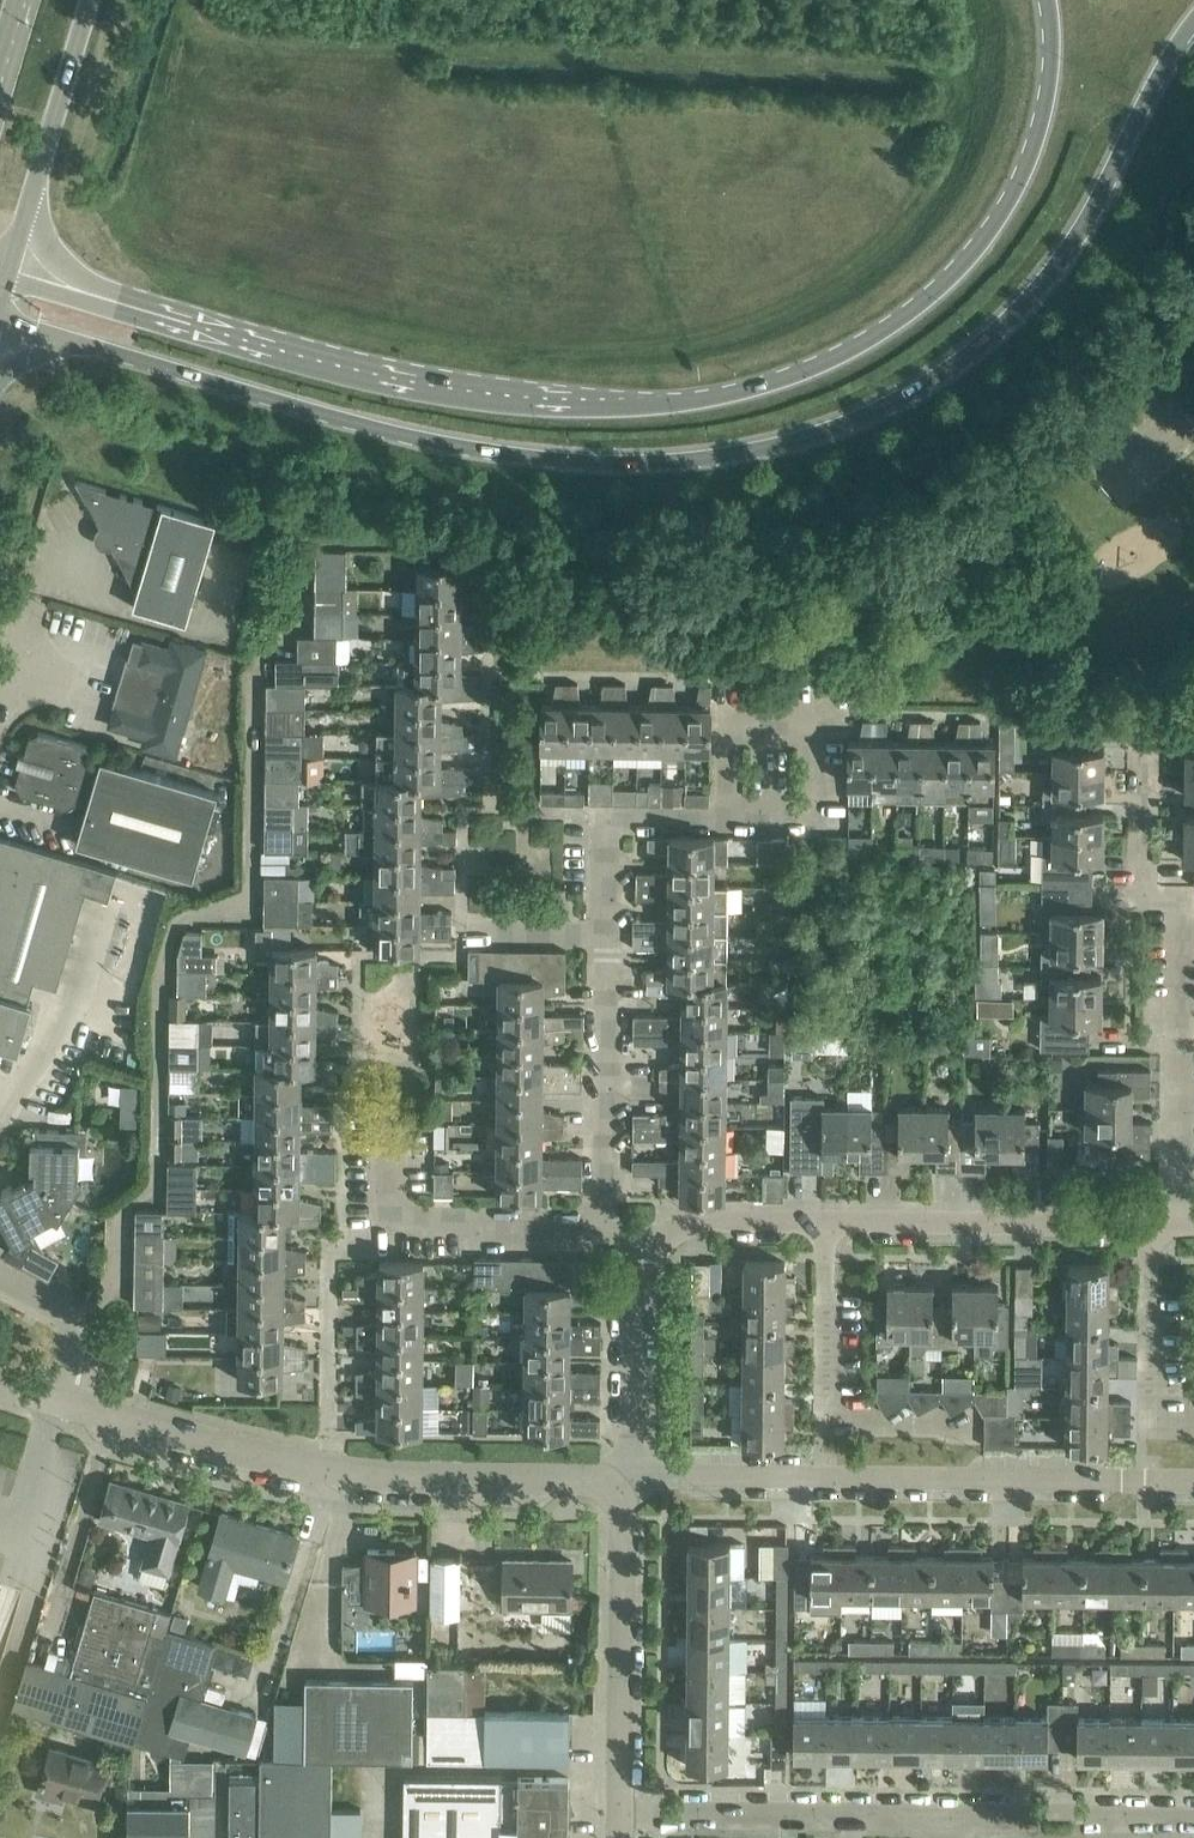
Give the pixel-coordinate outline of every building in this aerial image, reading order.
[(186,621),(216,520),(76,479),(134,585),(138,586),(133,605),(186,621)] [(315,548),(315,587),(343,587),(345,587),(345,548),(315,548)] [(484,589),(484,578),(462,574),(462,564),(418,563),(418,588),(484,589)] [(349,597),(379,599),(379,587),(350,586),(349,597)] [(343,611),(343,587),(315,587),(315,611),(343,611)] [(461,603),(483,600),(484,589),(418,588),(417,612),(461,612),(461,603)] [(343,635),(343,611),(315,611),(314,635),(338,635),(343,635)] [(483,637),(483,626),(461,622),(461,612),(417,612),(417,636),(483,637)] [(338,659),(338,635),(314,635),(298,635),(298,659),(329,659),(338,659)] [(483,637),(417,636),(405,636),(405,660),(461,660),(461,651),(483,648),(483,637)] [(206,648),(197,645),(174,639),(171,648),(145,641),(139,660),(127,657),(113,703),(115,704),(110,723),(156,737),(153,747),(176,753),(206,648)] [(298,659),(276,659),(276,683),(305,683),(313,683),(329,683),(329,659),(298,659)] [(461,660),(405,660),(398,660),(398,685),(405,685),(483,686),(483,674),(461,670),(461,660)] [(566,748),(566,682),(556,681),(552,703),(542,703),(541,747),(566,748)] [(590,748),(591,704),(581,704),(577,682),(566,682),(566,748),(590,748)] [(614,748),(615,682),(604,682),(600,704),(591,704),(590,748),(614,748)] [(638,748),(639,704),(629,704),(626,682),(615,682),(614,748),(638,748)] [(305,706),(305,683),(276,683),(266,683),(266,705),(305,706)] [(662,749),(662,683),(652,683),(648,705),(639,704),(638,748),(662,749)] [(686,749),(687,705),(677,705),(674,683),(662,683),(662,749),(686,749)] [(711,683),(700,683),(696,705),(687,705),(686,749),(711,749),(711,683)] [(441,699),(482,696),(483,686),(405,685),(398,685),(397,707),(441,708),(441,699)] [(305,731),(305,706),(266,705),(266,730),(305,731)] [(441,718),(441,708),(397,707),(397,732),(463,733),(463,722),(441,718)] [(873,784),(874,718),(863,718),(859,740),(849,740),(849,784),(873,784)] [(898,799),(898,741),(888,741),(885,719),(874,718),(873,784),(873,799),(898,799)] [(922,799),(923,719),(911,719),(907,741),(898,741),(898,799),(922,799)] [(946,799),(946,741),(936,741),(933,719),(923,719),(922,799),(946,799)] [(969,800),(971,719),(959,719),(955,741),(946,741),(946,799),(969,800)] [(994,800),(994,742),(984,742),(981,720),(971,719),(969,800),(994,800)] [(1000,720),(999,736),(1015,736),(1015,720),(1000,720)] [(1097,723),(1097,721),(1044,720),(1044,752),(1054,753),(1054,768),(1105,769),(1105,747),(1087,747),(1087,738),(1094,738),(1095,722),(1097,723)] [(80,795),(89,798),(99,765),(89,762),(92,754),(86,744),(40,730),(29,736),(16,782),(22,792),(68,806),(78,800),(80,795)] [(323,731),(305,731),(266,730),(266,753),(305,754),(323,754),(323,731)] [(441,755),(441,747),(481,748),(482,733),(463,733),(397,732),(377,732),(377,755),(441,755)] [(1186,748),(1186,769),(1193,769),(1193,748),(1186,748)] [(305,778),(305,754),(266,753),(265,778),(300,778),(305,778)] [(481,781),(482,766),(441,765),(441,755),(377,755),(377,779),(462,780),(481,781)] [(147,756),(143,768),(172,776),(175,764),(147,756)] [(218,791),(124,764),(101,757),(99,765),(89,798),(76,842),(193,876),(218,791)] [(1104,793),(1105,769),(1054,768),(1054,783),(1044,783),(1043,801),(1087,801),(1087,792),(1104,793)] [(1186,769),(1186,794),(1193,794),(1193,769),(1186,769)] [(299,802),(300,778),(265,778),(265,802),(295,802),(299,802)] [(421,794),(462,791),(462,780),(377,779),(363,779),(363,803),(377,803),(421,803),(421,794)] [(613,803),(613,787),(613,779),(590,779),(589,803),(613,803)] [(682,802),(682,784),(664,784),(664,802),(682,802)] [(637,803),(637,788),(613,787),(613,803),(637,803)] [(662,788),(649,788),(637,788),(637,803),(662,803),(662,788)] [(565,790),(541,790),(541,802),(565,802),(565,790)] [(584,790),(565,790),(565,802),(584,802),(584,790)] [(710,803),(710,791),(685,790),(685,803),(710,803)] [(1086,812),(1087,801),(1043,801),(1043,817),(1053,817),(1053,833),(1104,834),(1104,812),(1086,812)] [(295,827),(295,802),(265,802),(265,826),(295,827)] [(421,813),(421,803),(377,803),(376,828),(443,828),(443,817),(421,813)] [(1185,813),(1185,834),(1193,834),(1193,814),(1185,813)] [(1011,818),(999,817),(999,835),(1011,835),(1011,818)] [(295,850),(295,827),(265,826),(265,850),(295,850)] [(443,839),(443,828),(376,828),(376,851),(420,852),(421,842),(443,839)] [(443,828),(443,839),(457,839),(457,829),(443,828)] [(1103,858),(1104,834),(1053,833),(1052,847),(1043,848),(1043,883),(1086,883),(1086,858),(1103,858)] [(19,1049),(25,1026),(32,1002),(29,1001),(34,981),(57,987),(85,890),(109,897),(117,869),(89,861),(0,834),(0,1043),(19,1049)] [(1185,834),(1185,859),(1193,859),(1193,834),(1185,834)] [(714,861),(714,836),(648,836),(648,847),(670,851),(670,860),(714,861)] [(770,861),(787,861),(787,837),(770,837),(770,861)] [(848,857),(866,857),(866,840),(849,840),(848,857)] [(886,843),(873,843),(874,856),(886,856),(886,843)] [(897,858),(897,859),(921,859),(921,844),(897,844),(897,858)] [(921,844),(921,859),(931,859),(931,844),(921,844)] [(945,846),(945,859),(959,859),(959,846),(945,846)] [(968,860),(985,860),(985,847),(968,846),(968,860)] [(420,861),(420,852),(376,851),(376,875),(442,876),(442,865),(420,861)] [(714,886),(714,884),(714,861),(670,860),(670,870),(662,871),(637,871),(637,886),(714,886)] [(455,865),(442,865),(442,876),(455,876),(455,865)] [(996,869),(980,869),(980,883),(996,883),(996,869)] [(299,874),(265,874),(265,897),(299,898),(299,874)] [(455,891),(455,878),(455,876),(442,876),(376,875),(376,899),(420,899),(420,891),(455,891)] [(1085,909),(1086,883),(1043,883),(1042,913),(1052,914),(1052,931),(1103,932),(1103,909),(1085,909)] [(728,884),(714,884),(714,886),(637,886),(637,897),(662,898),(670,899),(670,908),(728,909),(728,884)] [(995,884),(980,885),(980,899),(996,898),(995,884)] [(298,922),(299,898),(265,897),(265,921),(298,922)] [(420,909),(420,899),(376,899),(360,899),(360,924),(376,924),(452,925),(452,910),(422,909),(420,909)] [(728,934),(728,909),(670,908),(670,918),(633,917),(633,933),(728,934)] [(452,938),(452,925),(376,924),(375,948),(419,948),(420,938),(425,937),(452,938)] [(273,926),(257,926),(257,947),(265,954),(272,954),(272,973),(338,974),(338,961),(316,957),(316,947),(273,947),(273,926)] [(288,946),(288,930),(275,929),(275,946),(288,946)] [(203,953),(202,930),(184,930),(178,951),(178,972),(207,972),(207,970),(216,970),(216,953),(203,953)] [(1102,955),(1103,932),(1052,931),(1052,945),(1042,945),(1042,964),(1084,965),(1085,955),(1102,955)] [(727,957),(728,934),(633,933),(633,947),(669,947),(669,957),(727,957)] [(479,978),(479,948),(469,948),(469,978),(479,978)] [(493,978),(494,948),(479,948),(479,978),(493,978)] [(508,978),(508,948),(494,948),(493,978),(500,978),(508,978)] [(522,978),(523,949),(508,948),(508,978),(522,978)] [(537,978),(537,949),(523,949),(522,978),(537,978)] [(551,978),(552,949),(537,949),(537,978),(551,978)] [(566,978),(566,949),(552,949),(551,978),(566,978)] [(981,953),(981,963),(998,963),(998,953),(981,953)] [(727,982),(727,957),(669,957),(669,966),(647,969),(647,981),(727,982)] [(975,963),(975,977),(998,977),(998,963),(981,963),(975,963)] [(1084,974),(1084,965),(1042,964),(1042,979),(1051,979),(1051,996),(1102,997),(1102,975),(1084,974)] [(207,992),(207,972),(178,972),(178,992),(207,992)] [(338,983),(338,974),(272,973),(272,996),(316,997),(316,986),(338,983)] [(537,978),(522,978),(508,978),(500,978),(499,1002),(543,1003),(543,993),(565,990),(566,978),(551,978),(537,978)] [(727,1006),(727,982),(647,981),(647,991),(683,995),(683,1005),(727,1006)] [(170,995),(170,1019),(185,1020),(186,995),(170,995)] [(989,995),(977,995),(977,1010),(984,1010),(989,1010),(989,995)] [(316,1005),(316,997),(272,996),(272,1021),(338,1022),(338,1009),(316,1005)] [(1102,1020),(1102,997),(1051,996),(1050,1011),(1040,1011),(1040,1048),(1090,1048),(1090,1047),(1084,1047),(1084,1020),(1102,1020)] [(543,1012),(543,1003),(499,1002),(499,1026),(565,1027),(584,1027),(584,1013),(543,1012)] [(726,1029),(727,1006),(683,1005),(683,1014),(634,1014),(634,1028),(726,1029)] [(199,1043),(199,1020),(185,1020),(170,1019),(170,1043),(199,1043)] [(338,1022),(272,1021),(258,1021),(258,1044),(315,1044),(315,1034),(338,1031),(338,1022)] [(565,1038),(565,1027),(499,1026),(499,1051),(543,1051),(543,1041),(565,1038)] [(726,1053),(726,1029),(634,1028),(634,1042),(675,1043),(675,1041),(683,1043),(683,1053),(726,1053)] [(792,1032),(792,1050),(812,1050),(813,1032),(792,1032)] [(837,1032),(837,1049),(848,1049),(849,1032),(837,1032)] [(964,1033),(964,1050),(973,1050),(974,1032),(964,1032),(964,1033)] [(866,1037),(866,1048),(882,1048),(882,1037),(866,1037)] [(211,1043),(199,1043),(170,1043),(170,1067),(211,1068),(211,1043)] [(315,1053),(315,1044),(258,1044),(258,1068),(337,1069),(337,1057),(315,1053)] [(438,1075),(452,1075),(452,1051),(438,1051),(438,1075)] [(582,1076),(582,1062),(556,1062),(543,1060),(543,1051),(499,1051),(499,1075),(582,1076)] [(726,1078),(726,1053),(683,1053),(683,1062),(660,1065),(660,1077),(726,1078)] [(1051,1056),(1051,1068),(1062,1068),(1062,1056),(1051,1056)] [(768,1077),(784,1077),(785,1063),(769,1062),(768,1077)] [(337,1079),(337,1069),(258,1068),(257,1092),(301,1092),(301,1082),(337,1079)] [(1098,1068),(1098,1082),(1087,1082),(1086,1107),(1132,1108),(1132,1094),(1151,1095),(1151,1068),(1098,1068)] [(582,1088),(582,1076),(499,1075),(498,1099),(542,1099),(542,1089),(550,1088),(582,1088)] [(726,1102),(726,1078),(660,1077),(660,1087),(682,1091),(682,1101),(726,1102)] [(761,1091),(761,1100),(784,1101),(784,1091),(768,1091),(761,1091)] [(300,1101),(301,1092),(257,1092),(257,1115),(333,1116),(333,1103),(309,1102),(300,1101)] [(834,1151),(847,1151),(848,1106),(824,1106),(824,1095),(790,1095),(790,1145),(790,1169),(833,1170),(833,1171),(834,1171),(834,1151)] [(542,1108),(542,1099),(498,1099),(498,1123),(564,1124),(564,1112),(542,1108)] [(187,1113),(187,1101),(170,1101),(170,1113),(187,1113)] [(725,1126),(726,1102),(682,1101),(682,1110),(673,1111),(634,1111),(633,1124),(725,1126)] [(885,1170),(886,1118),(886,1106),(848,1106),(847,1151),(860,1151),(860,1170),(885,1170)] [(911,1152),(924,1152),(925,1106),(900,1106),(900,1118),(886,1118),(885,1170),(909,1170),(909,1172),(911,1172),(911,1152)] [(961,1171),(962,1118),(949,1118),(950,1107),(925,1106),(924,1152),(937,1152),(937,1171),(961,1171)] [(987,1152),(1001,1153),(1001,1107),(977,1107),(977,1118),(962,1118),(961,1171),(986,1171),(986,1172),(987,1172),(987,1152)] [(1039,1172),(1040,1148),(1040,1119),(1026,1119),(1026,1107),(1001,1107),(1001,1153),(1013,1153),(1013,1172),(1039,1172)] [(1132,1120),(1132,1108),(1086,1107),(1086,1132),(1098,1132),(1098,1146),(1103,1146),(1103,1155),(1150,1156),(1150,1122),(1152,1122),(1152,1121),(1132,1120)] [(184,1115),(169,1115),(169,1132),(184,1132),(184,1115)] [(333,1129),(333,1116),(257,1115),(257,1140),(300,1140),(300,1130),(308,1129),(333,1129)] [(564,1134),(564,1124),(498,1123),(498,1147),(542,1147),(542,1137),(564,1134)] [(725,1149),(725,1126),(633,1124),(633,1138),(682,1139),(681,1149),(725,1149)] [(36,1153),(36,1177),(71,1199),(84,1179),(79,1176),(79,1151),(87,1151),(87,1129),(35,1127),(34,1141),(32,1141),(31,1153),(36,1153)] [(1062,1172),(1063,1131),(1048,1131),(1048,1172),(1062,1172)] [(184,1138),(168,1138),(168,1156),(184,1156),(184,1138)] [(336,1165),(336,1149),(300,1149),(300,1140),(257,1140),(256,1164),(336,1165)] [(542,1156),(542,1147),(498,1147),(498,1170),(575,1171),(583,1171),(583,1156),(542,1156)] [(737,1149),(725,1149),(681,1149),(681,1157),(673,1159),(633,1158),(633,1172),(659,1172),(725,1174),(737,1174),(737,1149)] [(435,1161),(435,1170),(448,1170),(448,1161),(435,1161)] [(194,1163),(169,1162),(168,1186),(194,1186),(194,1163)] [(1142,1163),(1141,1173),(1158,1174),(1159,1163),(1142,1163)] [(300,1178),(336,1178),(336,1165),(256,1164),(256,1188),(299,1188),(300,1178)] [(453,1194),(453,1170),(448,1170),(435,1170),(434,1194),(453,1194)] [(583,1171),(575,1171),(498,1170),(497,1195),(541,1195),(541,1185),(549,1185),(549,1186),(583,1186),(583,1171)] [(725,1197),(725,1174),(659,1172),(659,1183),(681,1187),(681,1197),(725,1197)] [(763,1173),(763,1198),(783,1198),(784,1173),(763,1173)] [(36,1177),(15,1188),(12,1183),(2,1189),(12,1208),(0,1214),(0,1215),(16,1244),(35,1234),(32,1227),(53,1216),(59,1219),(71,1199),(36,1177)] [(168,1186),(168,1209),(197,1209),(197,1186),(194,1186),(168,1186)] [(321,1201),(299,1197),(299,1188),(256,1188),(256,1210),(321,1211),(321,1201)] [(165,1209),(146,1209),(136,1209),(136,1234),(165,1235),(165,1209)] [(321,1211),(256,1210),(241,1210),(241,1236),(285,1236),(285,1226),(321,1222),(321,1211)] [(164,1258),(165,1235),(136,1234),(136,1258),(164,1258)] [(285,1245),(285,1236),(241,1236),(241,1258),(306,1259),(306,1249),(285,1245)] [(59,1255),(34,1242),(25,1258),(50,1272),(59,1255)] [(489,1287),(490,1256),(475,1256),(475,1287),(489,1287)] [(504,1287),(505,1257),(490,1256),(489,1287),(504,1287)] [(519,1287),(519,1257),(505,1257),(504,1287),(519,1287)] [(534,1287),(534,1257),(519,1257),(519,1287),(526,1287),(534,1287)] [(548,1288),(549,1257),(534,1257),(534,1287),(548,1288)] [(563,1288),(563,1257),(549,1257),(548,1288),(563,1288)] [(578,1288),(578,1257),(563,1257),(563,1288),(578,1288)] [(593,1258),(578,1257),(578,1288),(592,1288),(593,1258)] [(164,1282),(164,1258),(136,1258),(135,1281),(164,1282)] [(306,1270),(306,1259),(241,1258),(240,1283),(284,1283),(284,1273),(306,1270)] [(785,1277),(785,1260),(745,1260),(745,1291),(796,1292),(796,1278),(785,1277)] [(424,1286),(424,1261),(380,1261),(380,1271),(358,1274),(358,1285),(424,1286)] [(710,1291),(710,1262),(693,1261),(693,1291),(710,1291)] [(1108,1281),(1109,1264),(1069,1263),(1068,1275),(1068,1294),(1119,1295),(1119,1281),(1108,1281)] [(1033,1294),(1033,1265),(1016,1265),(1016,1293),(1033,1294)] [(164,1305),(164,1282),(135,1281),(135,1304),(164,1305)] [(284,1293),(284,1283),(240,1283),(240,1306),(306,1307),(306,1297),(284,1293)] [(910,1334),(911,1283),(888,1283),(888,1301),(877,1300),(877,1343),(894,1344),(894,1334),(910,1334)] [(933,1283),(911,1283),(910,1334),(911,1352),(921,1352),(926,1344),(943,1344),(944,1301),(933,1301),(933,1283)] [(975,1334),(976,1284),(953,1284),(953,1301),(944,1301),(943,1344),(959,1344),(959,1334),(975,1334)] [(976,1284),(975,1334),(975,1353),(991,1353),(992,1344),(1009,1344),(1009,1302),(998,1302),(999,1284),(976,1284)] [(424,1286),(358,1285),(343,1285),(343,1298),(367,1298),(379,1300),(379,1310),(423,1310),(424,1286)] [(548,1288),(534,1287),(526,1287),(526,1312),(570,1312),(570,1302),(592,1299),(592,1288),(578,1288),(563,1288),(548,1288)] [(709,1309),(710,1291),(693,1291),(692,1308),(709,1309)] [(796,1305),(796,1292),(745,1291),(745,1308),(731,1308),(731,1321),(745,1321),(785,1322),(785,1305),(796,1305)] [(1033,1312),(1033,1294),(1016,1293),(1016,1311),(1033,1312)] [(1119,1309),(1119,1295),(1068,1294),(1068,1325),(1108,1325),(1108,1309),(1119,1309)] [(306,1318),(306,1307),(240,1306),(227,1306),(226,1330),(240,1330),(284,1330),(284,1321),(306,1318)] [(423,1334),(423,1310),(379,1310),(379,1319),(357,1322),(357,1333),(423,1334)] [(601,1337),(601,1321),(570,1321),(570,1312),(526,1312),(525,1336),(601,1337)] [(138,1315),(137,1329),(159,1329),(159,1315),(138,1315)] [(705,1321),(692,1321),(692,1351),(704,1351),(716,1351),(716,1335),(704,1334),(705,1321)] [(784,1338),(785,1322),(745,1321),(744,1352),(795,1352),(795,1338),(784,1338)] [(1108,1341),(1108,1325),(1068,1325),(1068,1355),(1119,1356),(1119,1341),(1108,1341)] [(464,1330),(464,1335),(473,1335),(473,1326),(468,1326),(464,1330)] [(283,1340),(284,1330),(240,1330),(239,1354),(305,1355),(305,1344),(283,1340)] [(136,1331),(136,1351),(151,1352),(152,1332),(136,1331)] [(1028,1355),(1028,1332),(1015,1332),(1015,1354),(1028,1355)] [(423,1358),(423,1334),(357,1333),(357,1344),(379,1348),(379,1358),(423,1358)] [(601,1350),(601,1337),(525,1336),(525,1360),(570,1360),(570,1350),(601,1350)] [(118,1356),(130,1360),(134,1348),(122,1345),(118,1356)] [(704,1373),(704,1351),(692,1351),(692,1373),(704,1373)] [(795,1366),(795,1352),(744,1352),(744,1382),(784,1383),(784,1366),(795,1366)] [(305,1366),(305,1355),(239,1354),(239,1379),(283,1380),(283,1369),(305,1366)] [(1037,1355),(1028,1355),(1015,1354),(1015,1376),(1016,1376),(1016,1384),(1029,1384),(1037,1377),(1037,1355)] [(1137,1356),(1119,1356),(1068,1355),(1067,1386),(1107,1386),(1108,1369),(1117,1369),(1117,1372),(1137,1373),(1137,1356)] [(423,1382),(423,1358),(379,1358),(379,1367),(357,1370),(357,1382),(423,1382)] [(601,1369),(569,1369),(570,1360),(525,1360),(525,1384),(601,1384),(601,1369)] [(422,1406),(423,1382),(357,1382),(357,1392),(379,1396),(378,1406),(422,1406)] [(784,1398),(784,1383),(744,1382),(744,1412),(795,1413),(795,1398),(784,1398)] [(474,1384),(474,1394),(491,1393),(491,1384),(474,1384)] [(601,1398),(601,1384),(525,1384),(525,1408),(569,1407),(569,1398),(601,1398)] [(1024,1394),(1029,1391),(1029,1384),(1016,1384),(1007,1384),(1007,1389),(1007,1413),(985,1413),(985,1429),(1015,1430),(1015,1413),(1024,1413),(1024,1394)] [(168,1385),(164,1398),(177,1401),(180,1388),(168,1385)] [(1107,1400),(1107,1386),(1067,1386),(1067,1414),(1131,1416),(1131,1400),(1107,1400)] [(910,1398),(910,1388),(877,1388),(877,1398),(885,1412),(910,1398)] [(942,1399),(942,1388),(910,1388),(910,1398),(918,1413),(942,1399)] [(975,1399),(975,1389),(942,1388),(942,1399),(950,1413),(975,1399)] [(704,1389),(692,1389),(691,1412),(704,1412),(704,1389)] [(1007,1413),(1007,1389),(975,1389),(975,1399),(983,1413),(985,1413),(1007,1413)] [(422,1430),(422,1406),(378,1406),(378,1415),(356,1418),(356,1430),(422,1430)] [(474,1407),(474,1431),(488,1431),(488,1407),(474,1407)] [(600,1433),(601,1417),(569,1417),(569,1407),(525,1408),(525,1432),(600,1433)] [(704,1433),(704,1412),(691,1412),(691,1433),(704,1433)] [(794,1426),(795,1413),(744,1412),(743,1443),(783,1443),(784,1426),(794,1426)] [(1131,1432),(1131,1416),(1067,1414),(1067,1446),(1107,1447),(1107,1432),(1131,1432)] [(1015,1445),(1015,1430),(985,1429),(985,1445),(1015,1445)] [(111,1479),(100,1518),(152,1534),(143,1564),(169,1571),(189,1502),(111,1479)] [(298,1534),(260,1523),(222,1512),(201,1585),(224,1593),(232,1562),(285,1578),(298,1534)] [(690,1523),(690,1541),(708,1541),(708,1523),(690,1523)] [(690,1541),(689,1573),(730,1573),(730,1542),(708,1541),(690,1541)] [(773,1575),(777,1575),(788,1574),(788,1542),(774,1542),(773,1575)] [(841,1594),(842,1543),(828,1543),(828,1554),(811,1554),(811,1576),(795,1576),(795,1606),(812,1606),(812,1594),(841,1594)] [(872,1595),(872,1555),(856,1554),(856,1544),(842,1543),(841,1594),(872,1595)] [(902,1595),(903,1544),(889,1544),(889,1555),(872,1555),(872,1595),(902,1595)] [(933,1595),(933,1555),(916,1555),(916,1544),(903,1544),(902,1595),(933,1595)] [(963,1596),(964,1545),(949,1545),(949,1555),(933,1555),(933,1595),(963,1596)] [(977,1545),(964,1545),(963,1596),(992,1596),(992,1608),(1008,1608),(1008,1578),(994,1578),(994,1556),(977,1556),(977,1545)] [(1053,1597),(1053,1546),(1040,1545),(1040,1556),(1023,1556),(1023,1578),(1008,1578),(1008,1608),(1024,1608),(1024,1596),(1053,1597)] [(1083,1597),(1084,1557),(1068,1557),(1068,1546),(1053,1546),(1053,1597),(1083,1597)] [(1114,1597),(1114,1546),(1100,1546),(1100,1557),(1084,1557),(1083,1597),(1114,1597)] [(1144,1598),(1144,1557),(1128,1557),(1128,1546),(1114,1546),(1114,1597),(1144,1598)] [(1174,1598),(1175,1547),(1161,1547),(1161,1558),(1144,1557),(1144,1598),(1174,1598)] [(1189,1558),(1189,1547),(1175,1547),(1174,1598),(1193,1598),(1193,1558),(1189,1558)] [(395,1548),(382,1548),(368,1548),(368,1566),(345,1566),(345,1565),(344,1564),(343,1596),(355,1597),(355,1600),(416,1601),(416,1575),(416,1553),(416,1548),(415,1548),(415,1553),(395,1553),(395,1548)] [(431,1575),(432,1556),(432,1553),(416,1553),(416,1575),(431,1575)] [(432,1556),(431,1580),(431,1614),(460,1614),(460,1556),(432,1556)] [(572,1605),(572,1559),(505,1558),(505,1604),(572,1605)] [(730,1605),(730,1573),(689,1573),(689,1605),(730,1605)] [(788,1606),(788,1574),(777,1575),(777,1606),(788,1606)] [(73,1661),(70,1673),(147,1696),(161,1647),(167,1627),(172,1612),(170,1611),(157,1607),(118,1596),(95,1589),(85,1620),(81,1619),(75,1639),(79,1640),(73,1661)] [(729,1637),(730,1605),(689,1605),(689,1637),(729,1637)] [(788,1638),(788,1606),(777,1606),(776,1638),(788,1638)] [(174,1612),(170,1626),(184,1630),(188,1616),(174,1612)] [(167,1627),(161,1647),(147,1696),(134,1740),(184,1755),(190,1734),(244,1750),(255,1712),(201,1696),(217,1642),(167,1627)] [(1053,1630),(1053,1641),(1061,1641),(1083,1641),(1084,1630),(1053,1630)] [(729,1669),(729,1637),(689,1637),(688,1669),(729,1669)] [(729,1637),(729,1669),(747,1669),(749,1669),(749,1637),(729,1637)] [(787,1669),(788,1638),(776,1638),(776,1669),(787,1669)] [(871,1651),(872,1639),(849,1639),(849,1651),(871,1651)] [(894,1639),(872,1639),(871,1651),(893,1651),(894,1639)] [(932,1651),(932,1639),(910,1639),(910,1651),(932,1651)] [(954,1640),(932,1639),(932,1651),(954,1652),(954,1640)] [(1083,1653),(1083,1641),(1061,1641),(1053,1641),(1053,1653),(1083,1653)] [(1106,1641),(1083,1641),(1083,1653),(1105,1653),(1106,1641)] [(1144,1654),(1144,1642),(1122,1641),(1122,1653),(1144,1654)] [(1166,1642),(1144,1642),(1144,1654),(1166,1654),(1166,1642)] [(1182,1642),(1182,1654),(1193,1654),(1193,1642),(1182,1642)] [(827,1669),(827,1658),(795,1657),(795,1668),(827,1669)] [(859,1669),(859,1658),(827,1658),(827,1669),(859,1669)] [(890,1670),(890,1658),(859,1658),(859,1669),(890,1670)] [(922,1670),(922,1659),(890,1658),(890,1670),(922,1670)] [(953,1671),(954,1659),(922,1659),(922,1670),(953,1671)] [(985,1671),(985,1659),(954,1659),(953,1671),(985,1671)] [(1017,1660),(985,1659),(985,1671),(1017,1672),(1017,1660)] [(134,1740),(147,1696),(70,1673),(27,1660),(14,1705),(134,1740)] [(1064,1661),(1064,1678),(1076,1678),(1076,1661),(1064,1661)] [(1142,1672),(1143,1661),(1111,1661),(1111,1672),(1142,1672)] [(1174,1672),(1174,1661),(1143,1661),(1142,1672),(1142,1688),(1157,1689),(1157,1672),(1174,1672)] [(1174,1661),(1174,1672),(1193,1672),(1193,1661),(1174,1661)] [(428,1662),(427,1759),(486,1759),(486,1709),(466,1709),(467,1662),(428,1662)] [(729,1698),(729,1669),(688,1669),(688,1701),(729,1701),(729,1698)] [(729,1669),(729,1698),(747,1699),(747,1669),(729,1669)] [(787,1701),(787,1669),(776,1669),(763,1669),(763,1680),(776,1681),(776,1684),(764,1684),(764,1701),(776,1701),(787,1701)] [(305,1677),(305,1727),(280,1726),(280,1756),(333,1757),(413,1758),(414,1678),(305,1677)] [(953,1699),(953,1715),(953,1756),(985,1756),(985,1716),(985,1700),(953,1699)] [(729,1704),(729,1701),(688,1701),(688,1732),(728,1733),(728,1731),(729,1704)] [(787,1733),(787,1701),(776,1701),(776,1732),(787,1733)] [(1063,1747),(1063,1701),(1049,1701),(1048,1716),(1017,1716),(1016,1757),(1048,1757),(1048,1747),(1063,1747)] [(1109,1758),(1109,1717),(1078,1716),(1078,1701),(1063,1701),(1063,1747),(1077,1747),(1077,1757),(1109,1758)] [(729,1704),(728,1731),(747,1732),(747,1704),(729,1704)] [(570,1710),(546,1710),(486,1709),(486,1759),(569,1760),(570,1710)] [(826,1755),(826,1714),(794,1714),(794,1754),(826,1755)] [(857,1755),(858,1714),(826,1714),(826,1755),(857,1755)] [(889,1755),(890,1715),(858,1714),(857,1755),(889,1755)] [(921,1756),(921,1715),(890,1715),(889,1755),(921,1756)] [(953,1756),(953,1715),(921,1715),(921,1756),(953,1756)] [(1016,1757),(1017,1716),(985,1716),(985,1756),(1016,1757)] [(1141,1758),(1141,1717),(1109,1717),(1109,1758),(1141,1758)] [(1173,1758),(1173,1717),(1141,1717),(1141,1758),(1173,1758)] [(1173,1717),(1173,1758),(1193,1758),(1193,1718),(1173,1717)] [(728,1765),(728,1733),(688,1732),(687,1764),(728,1765)] [(786,1765),(787,1741),(787,1733),(776,1732),(772,1732),(772,1765),(786,1765)] [(51,1745),(40,1785),(37,1793),(64,1801),(66,1793),(95,1801),(107,1762),(51,1745)] [(333,1809),(333,1757),(280,1756),(262,1756),(262,1779),(230,1779),(230,1837),(332,1837),(333,1809)] [(403,1837),(501,1837),(501,1833),(502,1775),(404,1774),(403,1837)] [(545,1776),(502,1775),(501,1833),(501,1837),(568,1837),(568,1834),(569,1777),(545,1776)] [(215,1823),(215,1792),(171,1792),(171,1803),(142,1803),(142,1784),(128,1784),(128,1837),(215,1837),(215,1823)]
